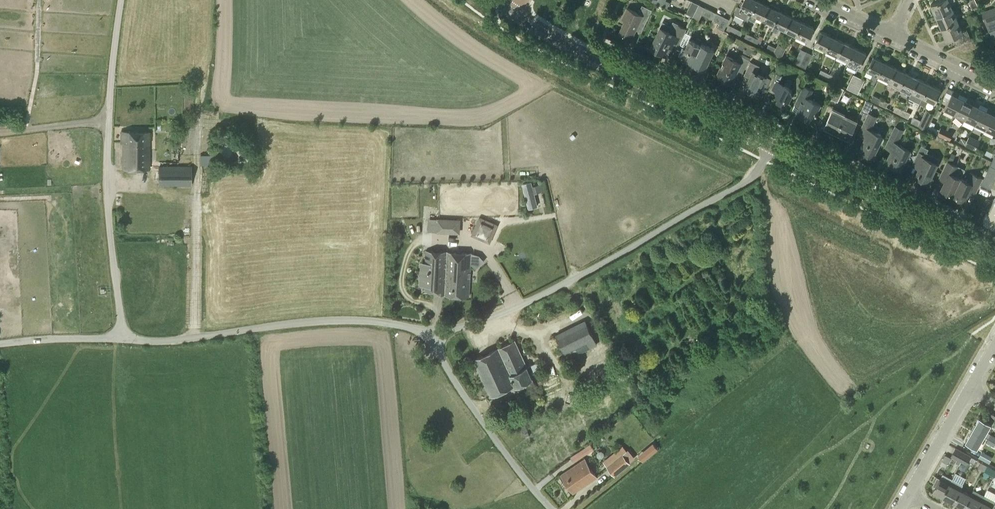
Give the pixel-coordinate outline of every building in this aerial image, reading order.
[(758,0),(744,0),(740,7),(738,6),(734,14),(748,20),(758,0)] [(758,0),(748,20),(749,21),(750,19),(755,22),(758,16),(763,19),(769,6),(758,0)] [(953,9),(950,3),(956,0),(955,0),(936,0),(937,1),(931,4),(936,16),(953,9)] [(969,2),(972,9),(978,6),(975,0),(972,0),(969,2)] [(692,16),(698,4),(692,1),(686,13),(692,16)] [(763,19),(774,24),(780,11),(775,9),(777,6),(770,3),(769,6),(763,19)] [(717,13),(698,4),(692,16),(711,25),(717,13)] [(619,32),(632,38),(639,24),(644,26),(652,10),(642,5),(640,9),(638,13),(627,8),(622,18),(625,20),(619,32)] [(981,11),(985,22),(989,32),(994,29),(994,6),(981,11)] [(953,9),(936,16),(941,28),(958,20),(953,9)] [(774,24),(771,29),(777,32),(780,27),(785,29),(791,16),(780,11),(774,24)] [(729,19),(717,13),(711,25),(723,31),(729,19)] [(802,22),(791,16),(785,29),(796,35),(802,22)] [(963,32),(958,20),(941,28),(946,40),(954,36),(956,42),(970,36),(967,30),(963,32)] [(814,27),(802,22),(796,35),(807,41),(814,27)] [(677,48),(684,33),(686,29),(678,25),(674,34),(661,27),(651,47),(665,54),(669,47),(676,50),(677,48)] [(733,32),(740,36),(743,31),(735,27),(733,32)] [(826,49),(832,36),(821,31),(815,44),(826,49)] [(692,36),(684,33),(677,48),(681,49),(678,54),(692,61),(700,44),(701,44),(701,43),(702,40),(697,38),(695,41),(690,39),(692,36)] [(752,41),(754,37),(746,33),(744,38),(752,41)] [(844,42),(832,36),(826,49),(837,55),(844,42)] [(754,37),(752,41),(759,45),(762,40),(754,37)] [(855,47),(844,42),(837,55),(848,60),(855,47)] [(714,49),(701,43),(701,44),(700,44),(692,61),(693,61),(692,63),(705,69),(714,49)] [(778,43),(776,47),(774,52),(782,56),(786,47),(778,43)] [(774,52),(776,47),(768,44),(766,49),(774,52)] [(855,47),(848,60),(846,65),(857,70),(859,66),(860,66),(866,53),(855,47)] [(800,65),(807,51),(801,48),(794,63),(800,65)] [(807,51),(800,65),(806,68),(813,54),(807,51)] [(727,56),(717,75),(732,82),(737,70),(742,73),(749,60),(739,55),(736,61),(727,56)] [(878,75),(885,62),(873,56),(867,69),(873,72),(870,79),(873,80),(871,84),(874,85),(875,82),(878,75)] [(751,62),(744,75),(749,78),(744,88),(757,94),(766,76),(757,72),(760,66),(751,62)] [(896,67),(885,62),(878,75),(889,80),(887,84),(888,84),(896,67)] [(907,73),(896,67),(888,84),(899,90),(907,73)] [(826,78),(829,73),(821,69),(818,74),(826,78)] [(780,74),(777,72),(769,87),(775,90),(777,98),(775,103),(780,106),(782,101),(784,102),(785,101),(788,103),(792,95),(789,87),(792,81),(787,79),(785,84),(780,81),(781,79),(779,78),(780,74)] [(829,73),(826,78),(834,82),(836,77),(829,73)] [(907,73),(899,90),(910,95),(918,78),(907,73)] [(852,91),(859,77),(853,74),(846,88),(852,91)] [(859,77),(852,91),(858,94),(865,79),(859,77)] [(918,78),(910,95),(908,98),(920,104),(929,84),(918,78)] [(941,89),(929,84),(920,104),(926,107),(929,100),(934,102),(941,89)] [(820,104),(809,99),(813,91),(804,86),(795,104),(801,107),(797,114),(812,121),(820,104)] [(838,101),(844,89),(837,86),(831,98),(838,101)] [(955,113),(962,98),(958,96),(959,94),(953,91),(944,108),(955,113)] [(878,103),(881,98),(873,95),(871,100),(878,103)] [(888,102),(881,98),(878,103),(886,107),(888,102)] [(962,98),(955,113),(954,115),(962,123),(965,118),(974,101),(967,98),(966,100),(962,98)] [(869,109),(873,103),(866,100),(860,112),(866,116),(869,109)] [(980,104),(974,101),(965,118),(975,124),(983,108),(979,106),(980,104)] [(901,114),(903,109),(896,105),(893,111),(901,114)] [(836,133),(845,114),(833,108),(823,127),(836,133)] [(983,108),(975,124),(985,129),(994,111),(988,108),(987,110),(983,108)] [(903,109),(901,114),(908,118),(911,113),(903,109)] [(934,113),(930,111),(928,111),(922,124),(927,127),(931,121),(934,113)] [(985,129),(994,133),(994,111),(985,129)] [(858,134),(865,137),(865,138),(859,149),(873,155),(883,136),(871,130),(877,117),(868,113),(858,134)] [(845,114),(836,133),(848,139),(858,120),(845,114)] [(931,121),(927,127),(927,129),(937,134),(943,137),(947,130),(941,127),(940,129),(934,126),(935,123),(931,121)] [(911,163),(905,160),(910,149),(897,143),(903,130),(895,126),(885,147),(891,150),(886,162),(900,169),(906,171),(911,163)] [(947,130),(943,137),(950,140),(953,133),(947,130)] [(123,144),(123,170),(149,170),(149,132),(120,132),(120,144),(123,144)] [(920,165),(915,176),(928,182),(937,163),(925,157),(926,155),(918,151),(913,162),(920,165)] [(205,168),(211,168),(211,164),(214,164),(214,155),(200,154),(200,164),(203,164),(203,167),(204,167),(205,168)] [(965,169),(947,161),(939,176),(946,179),(941,189),(953,194),(961,178),(965,169)] [(169,185),(190,185),(190,167),(157,167),(157,185),(163,185),(163,187),(169,187),(169,185)] [(985,175),(994,179),(994,174),(988,170),(985,175)] [(961,178),(953,194),(964,200),(969,190),(975,193),(983,178),(971,172),(967,181),(961,178)] [(985,175),(983,180),(993,184),(994,179),(985,175)] [(939,176),(935,184),(941,187),(945,179),(939,176)] [(524,181),(527,206),(538,205),(536,190),(545,189),(544,181),(533,183),(533,180),(524,181)] [(993,184),(983,180),(981,184),(990,189),(993,184)] [(983,221),(994,226),(994,197),(983,221)] [(484,240),(492,223),(480,217),(472,235),(484,240)] [(451,232),(459,232),(460,220),(451,220),(451,232)] [(426,251),(425,262),(421,262),(419,286),(425,286),(425,290),(445,291),(447,252),(448,251),(426,251)] [(447,252),(445,291),(445,295),(469,296),(471,253),(447,252)] [(566,354),(568,358),(590,347),(597,344),(593,336),(586,322),(557,336),(563,348),(557,351),(560,357),(566,354)] [(494,350),(474,359),(491,396),(511,387),(515,385),(515,386),(532,378),(515,340),(494,350)] [(589,382),(582,385),(584,391),(591,388),(589,382)] [(979,417),(972,429),(989,438),(992,433),(987,430),(991,423),(979,417)] [(989,438),(972,429),(965,441),(977,448),(981,441),(982,442),(986,444),(987,442),(989,438)] [(961,458),(965,452),(959,449),(956,448),(953,453),(955,455),(958,456),(956,460),(959,462),(961,458)] [(583,457),(588,454),(584,449),(579,452),(583,457)] [(982,459),(989,463),(992,456),(982,451),(978,457),(982,459)] [(965,452),(961,458),(967,462),(970,456),(965,452)] [(607,466),(608,467),(615,475),(630,463),(622,454),(607,466)] [(567,483),(591,468),(585,459),(561,474),(567,483)] [(983,470),(986,464),(981,461),(978,467),(983,470)] [(986,464),(983,470),(984,470),(981,475),(986,478),(989,472),(992,468),(986,464)] [(591,468),(567,483),(573,493),(597,477),(591,468)] [(963,481),(965,476),(955,471),(953,477),(963,481)] [(943,496),(952,478),(943,473),(940,478),(937,477),(934,483),(936,484),(933,490),(943,496)] [(952,478),(943,496),(953,501),(960,489),(962,484),(952,478)] [(984,492),(994,499),(994,498),(994,491),(988,487),(984,492)] [(970,494),(960,489),(953,501),(964,507),(970,494)] [(970,494),(964,507),(967,508),(976,508),(983,495),(973,489),(970,494)] [(976,508),(989,508),(994,500),(983,495),(976,508)]
